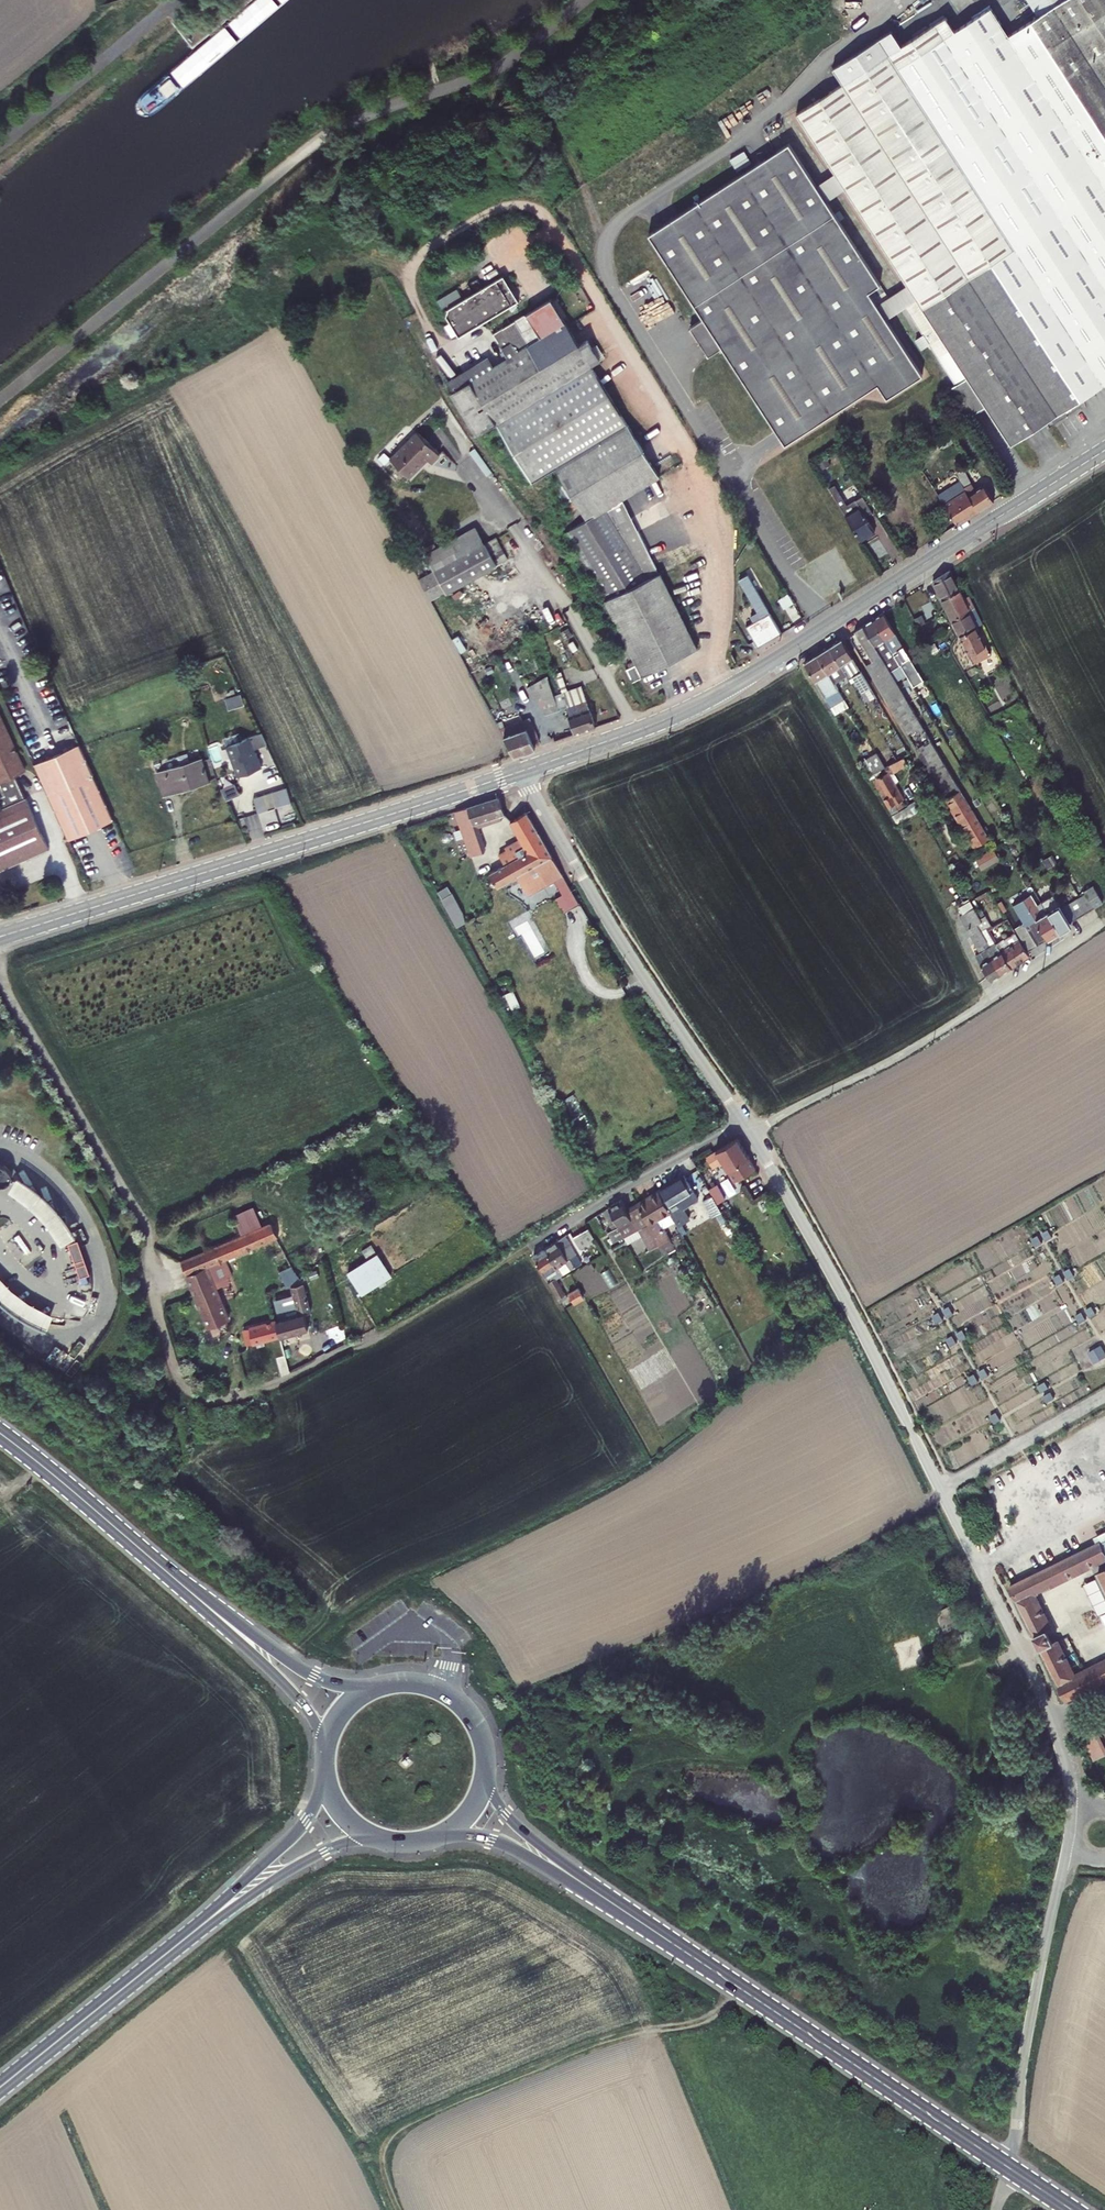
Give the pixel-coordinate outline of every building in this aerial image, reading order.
[(953,383),(946,387),(965,414),(982,403),(1007,441),(1104,379),(1104,0),(1055,0),(1003,33),(984,7),(942,34),(932,20),(793,110),(830,168),(839,182),(900,277),(909,291),(897,298),(953,383)] [(645,229),(699,313),(685,322),(703,351),(717,342),(779,439),(872,380),(881,394),(918,371),(879,310),(870,296),(865,288),(876,281),(821,194),(812,180),(786,139),(645,229)] [(830,168),(812,180),(821,194),(839,182),(830,168)] [(527,302),(512,276),(452,311),(468,337),(527,302)] [(900,277),(870,296),(879,310),(897,298),(909,291),(900,277)] [(447,290),(449,300),(462,297),(460,287),(447,290)] [(630,665),(637,662),(643,674),(697,647),(621,497),(658,476),(591,364),(601,358),(587,338),(578,344),(550,299),(493,335),(504,353),(514,346),(518,353),(508,360),(493,369),(454,393),(452,395),(478,437),(497,424),(530,480),(554,466),(585,518),(567,527),(620,631),(622,635),(612,639),(622,660),(632,654),(634,657),(628,661),(630,665)] [(518,353),(514,346),(504,353),(508,360),(518,353)] [(450,386),(454,393),(493,369),(489,362),(450,386)] [(439,456),(417,432),(390,457),(408,477),(427,459),(431,463),(439,456)] [(916,462),(925,456),(920,447),(910,454),(916,462)] [(971,465),(957,474),(964,488),(971,483),(966,475),(975,470),(971,465)] [(944,493),(933,476),(927,480),(957,525),(978,511),(967,494),(965,491),(947,501),(944,493)] [(830,485),(861,538),(875,529),(867,516),(874,512),(864,494),(848,503),(835,482),(830,485)] [(983,485),(967,494),(978,511),(993,501),(983,485)] [(475,529),(425,556),(432,569),(482,542),(475,529)] [(506,559),(494,536),(482,542),(432,569),(417,577),(430,601),(506,559)] [(949,570),(932,581),(940,598),(958,588),(949,570)] [(754,621),(746,625),(758,646),(781,632),(748,574),(739,579),(758,611),(751,615),(754,621)] [(958,588),(940,598),(951,619),(973,608),(974,607),(968,596),(963,598),(958,588)] [(935,611),(929,599),(919,603),(921,606),(916,608),(920,617),(935,611)] [(973,608),(951,619),(959,636),(977,626),(981,624),(973,608)] [(883,612),(872,619),(884,639),(895,633),(883,612)] [(897,684),(907,677),(892,653),(884,639),(872,619),(862,625),(897,684)] [(854,631),(872,661),(866,665),(974,846),(989,837),(897,684),(862,625),(854,631)] [(990,655),(977,626),(959,636),(972,663),(990,655)] [(841,639),(828,647),(845,673),(857,666),(841,639)] [(903,646),(892,653),(907,677),(917,671),(903,646)] [(828,647),(816,654),(834,683),(846,675),(845,673),(828,647)] [(804,663),(824,697),(838,689),(834,683),(816,654),(804,663)] [(632,679),(643,674),(637,662),(630,665),(626,667),(632,679)] [(870,687),(860,671),(852,676),(862,692),(870,687)] [(923,680),(917,671),(907,677),(913,687),(923,680)] [(527,687),(533,698),(539,696),(545,716),(567,709),(561,693),(550,675),(527,687)] [(595,726),(582,686),(561,693),(567,709),(575,733),(595,726)] [(842,697),(838,689),(824,697),(829,705),(842,697)] [(226,696),(229,707),(244,703),(241,692),(226,696)] [(11,780),(19,776),(25,773),(20,762),(24,760),(0,708),(0,757),(11,780)] [(519,713),(496,722),(514,754),(534,747),(532,742),(539,739),(529,717),(522,719),(519,713)] [(268,731),(246,739),(257,770),(268,766),(261,746),(273,741),(268,731)] [(243,775),(257,770),(246,739),(231,745),(243,775)] [(85,745),(38,765),(72,841),(119,821),(85,745)] [(862,761),(869,774),(885,767),(876,753),(862,761)] [(902,757),(885,767),(869,774),(866,776),(869,782),(872,780),(897,823),(923,808),(921,803),(918,805),(913,798),(906,802),(895,783),(899,781),(894,772),(906,766),(902,757)] [(215,781),(208,759),(164,773),(171,796),(215,781)] [(25,773),(30,771),(24,760),(20,762),(25,773)] [(11,795),(15,804),(29,798),(19,776),(11,780),(16,792),(11,795)] [(290,781),(264,792),(269,807),(297,795),(290,781)] [(226,797),(239,793),(236,783),(223,786),(226,797)] [(269,807),(264,792),(258,795),(265,809),(269,807)] [(15,804),(0,811),(0,873),(54,848),(30,797),(29,798),(15,804)] [(478,857),(490,853),(492,848),(485,827),(484,823),(512,815),(506,797),(463,811),(478,857)] [(571,876),(534,813),(518,822),(524,832),(526,837),(528,839),(512,848),(514,851),(506,855),(511,864),(511,865),(511,866),(509,867),(505,869),(504,868),(503,869),(504,870),(497,874),(505,887),(524,876),(535,895),(556,884),(571,876)] [(512,815),(484,823),(485,827),(509,820),(512,815)] [(1018,838),(1015,834),(1004,842),(1006,846),(1018,838)] [(89,847),(82,850),(87,865),(95,862),(89,847)] [(983,868),(999,858),(993,848),(977,858),(983,868)] [(951,869),(957,878),(966,873),(961,863),(951,869)] [(571,876),(556,884),(571,911),(586,902),(571,876)] [(1083,891),(1085,894),(1094,908),(1102,903),(1092,886),(1083,891)] [(1034,916),(1036,914),(1051,937),(1060,932),(1047,912),(1046,913),(1040,903),(1036,905),(1028,890),(1020,894),(1023,899),(1013,905),(1023,922),(1037,945),(1048,939),(1034,916)] [(449,900),(464,928),(472,923),(469,913),(465,903),(467,902),(463,894),(460,895),(459,894),(449,900)] [(1085,894),(1077,899),(1085,913),(1094,908),(1085,894)] [(1047,912),(1060,932),(1070,925),(1069,923),(1060,909),(1058,906),(1052,896),(1040,903),(1046,913),(1047,912)] [(1077,899),(1069,904),(1077,918),(1085,913),(1077,899)] [(1069,904),(1060,909),(1069,923),(1077,918),(1069,904)] [(962,914),(974,909),(972,905),(960,910),(962,914)] [(991,981),(1001,974),(983,945),(987,942),(977,924),(981,921),(976,913),(974,909),(962,914),(959,916),(980,953),(975,956),(991,981)] [(1001,974),(1011,968),(996,945),(988,931),(992,928),(982,910),(976,913),(981,921),(977,924),(987,942),(983,945),(1001,974)] [(1034,916),(1048,939),(1051,937),(1036,914),(1034,916)] [(1037,945),(1023,922),(1014,927),(1028,951),(1037,945)] [(1000,942),(996,945),(1011,968),(1029,956),(1015,933),(1001,942),(1000,942)] [(752,1175),(761,1190),(771,1183),(762,1169),(762,1168),(744,1139),(713,1157),(719,1167),(727,1163),(728,1165),(730,1164),(741,1181),(752,1175)] [(2,1167),(1,1168),(0,1169),(0,1180),(1,1180),(2,1182),(4,1183),(7,1185),(11,1186),(13,1186),(15,1185),(17,1184),(18,1183),(19,1182),(20,1180),(21,1178),(21,1176),(20,1174),(19,1171),(18,1170),(15,1168),(14,1167),(12,1166),(9,1166),(7,1166),(5,1166),(4,1167),(2,1167)] [(691,1176),(665,1191),(681,1221),(684,1225),(687,1223),(689,1225),(692,1224),(688,1216),(690,1215),(682,1200),(688,1196),(694,1193),(700,1202),(702,1204),(706,1202),(691,1176)] [(42,1188),(33,1181),(27,1177),(18,1190),(22,1193),(31,1199),(39,1206),(47,1214),(55,1222),(62,1231),(68,1240),(71,1246),(85,1238),(80,1230),(74,1221),(67,1212),(59,1203),(51,1195),(42,1188)] [(730,1180),(715,1188),(716,1190),(724,1204),(739,1195),(730,1180)] [(712,1192),(720,1206),(724,1204),(716,1190),(712,1192)] [(665,1191),(643,1203),(655,1224),(666,1245),(671,1254),(682,1248),(670,1227),(681,1221),(665,1191)] [(628,1200),(615,1207),(615,1208),(631,1237),(641,1232),(645,1229),(655,1224),(643,1203),(633,1209),(628,1200)] [(725,1214),(729,1212),(724,1204),(720,1206),(725,1214)] [(631,1237),(615,1208),(611,1212),(620,1230),(615,1232),(620,1243),(631,1237)] [(239,1275),(232,1259),(285,1237),(279,1222),(187,1261),(216,1328),(235,1320),(220,1283),(239,1275)] [(666,1245),(655,1224),(645,1229),(656,1250),(666,1245)] [(595,1228),(584,1235),(591,1247),(594,1245),(595,1247),(603,1242),(595,1228)] [(1056,1229),(1049,1232),(1054,1240),(1060,1236),(1056,1229)] [(645,1238),(641,1232),(631,1237),(634,1244),(645,1238)] [(584,1235),(580,1237),(587,1249),(591,1247),(584,1235)] [(1045,1235),(1039,1239),(1043,1246),(1049,1243),(1045,1235)] [(552,1248),(568,1275),(588,1263),(572,1236),(552,1248)] [(86,1241),(76,1244),(88,1278),(98,1275),(86,1241)] [(568,1275),(552,1248),(540,1256),(562,1294),(562,1295),(567,1302),(574,1298),(571,1292),(570,1292),(563,1279),(568,1275)] [(354,1273),(368,1294),(398,1275),(384,1254),(354,1273)] [(63,1315),(54,1311),(45,1306),(37,1301),(29,1296),(22,1289),(15,1283),(9,1276),(3,1268),(0,1264),(0,1288),(3,1292),(10,1299),(18,1305),(26,1311),(35,1317),(44,1322),(53,1326),(58,1327),(63,1315)] [(282,1299),(288,1319),(250,1329),(254,1345),(315,1328),(312,1314),(318,1312),(310,1283),(298,1266),(286,1272),(292,1288),(297,1287),(299,1295),(282,1299)] [(1077,1267),(1071,1271),(1076,1278),(1082,1274),(1077,1267)] [(1067,1273),(1061,1277),(1065,1284),(1071,1281),(1067,1273)] [(585,1288),(575,1294),(581,1303),(590,1298),(585,1288)] [(956,1305),(950,1309),(954,1316),(960,1313),(956,1305)] [(1099,1305),(1093,1308),(1097,1316),(1103,1312),(1099,1305)] [(1088,1311),(1082,1315),(1086,1322),(1093,1319),(1088,1311)] [(945,1312),(939,1315),(943,1322),(950,1319),(945,1312)] [(970,1329),(964,1333),(968,1340),(974,1337),(970,1329)] [(959,1335),(953,1339),(957,1346),(963,1343),(959,1335)] [(992,1367),(986,1371),(990,1378),(996,1375),(992,1367)] [(981,1373),(975,1377),(979,1384),(985,1381),(981,1373)] [(1056,1386),(1052,1380),(1045,1384),(1048,1390),(1056,1386)] [(1062,1396),(1058,1390),(1051,1395),(1054,1401),(1062,1396)] [(1003,1412),(997,1415),(1001,1423),(1007,1419),(1003,1412)] [(1066,1701),(1104,1682),(1104,1663),(1074,1678),(1033,1594),(1104,1558),(1104,1532),(1097,1536),(1100,1542),(1096,1544),(1010,1587),(1066,1701)] [(1097,1574),(1104,1592),(1104,1570),(1097,1574)] [(1086,1735),(1098,1760),(1104,1756),(1104,1737),(1101,1728),(1086,1735)]
